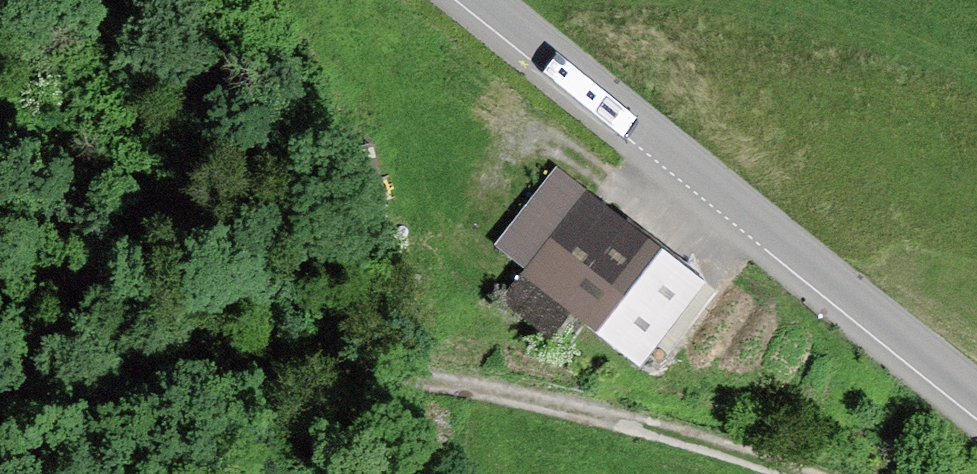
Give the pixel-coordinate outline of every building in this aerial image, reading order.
[(729,285),(565,176),(507,261),(666,372),(729,285)]
